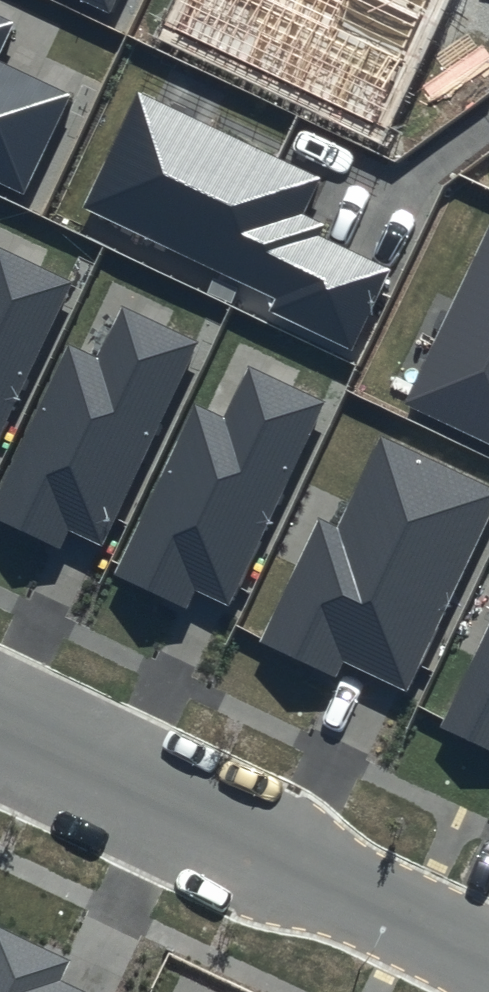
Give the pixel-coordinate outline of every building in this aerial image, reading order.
[(109,17),(117,0),(74,0),(109,17)] [(176,27),(372,121),(423,16),(390,0),(189,0),(176,27)] [(425,10),(430,0),(404,0),(425,10)] [(0,16),(0,59),(17,24),(0,16)] [(25,198),(74,97),(0,62),(0,186),(25,198)] [(324,177),(138,89),(81,207),(275,299),(269,313),(350,351),(389,270),(316,236),(323,222),(306,214),(324,177)] [(405,402),(488,442),(488,226),(405,402)] [(72,283),(0,249),(0,434),(72,283)] [(200,342),(124,306),(99,359),(68,344),(0,487),(0,520),(59,548),(68,530),(103,546),(200,342)] [(229,605),(326,402),(250,366),(225,419),(194,404),(113,574),(185,608),(194,589),(229,605)] [(381,434),(337,527),(318,518),(261,641),(338,677),(345,662),(408,691),(488,519),(488,484),(381,434)] [(441,726),(488,749),(488,624),(441,726)] [(0,927),(0,991),(81,991),(57,981),(67,958),(0,927)]
